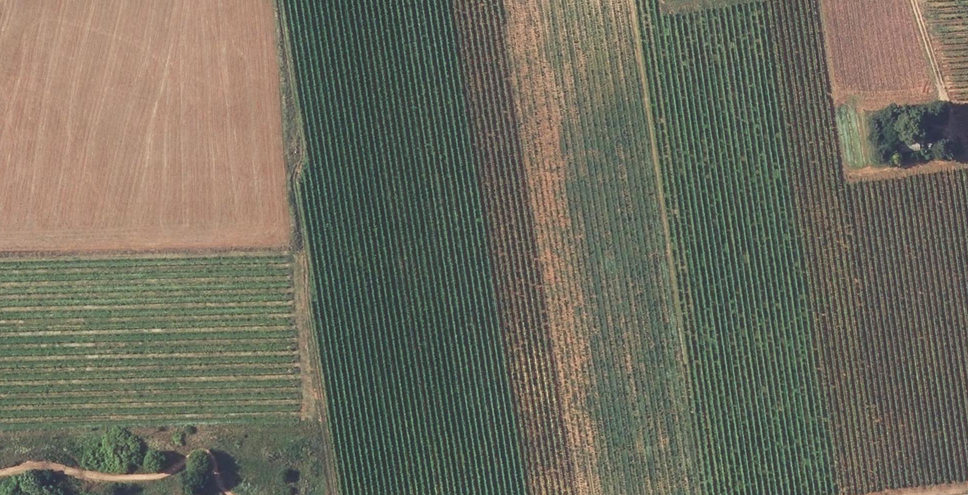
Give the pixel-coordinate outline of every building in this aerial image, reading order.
[(917,135),(901,136),(901,145),(917,144),(917,135)] [(190,318),(175,319),(176,328),(191,327),(190,318)]
